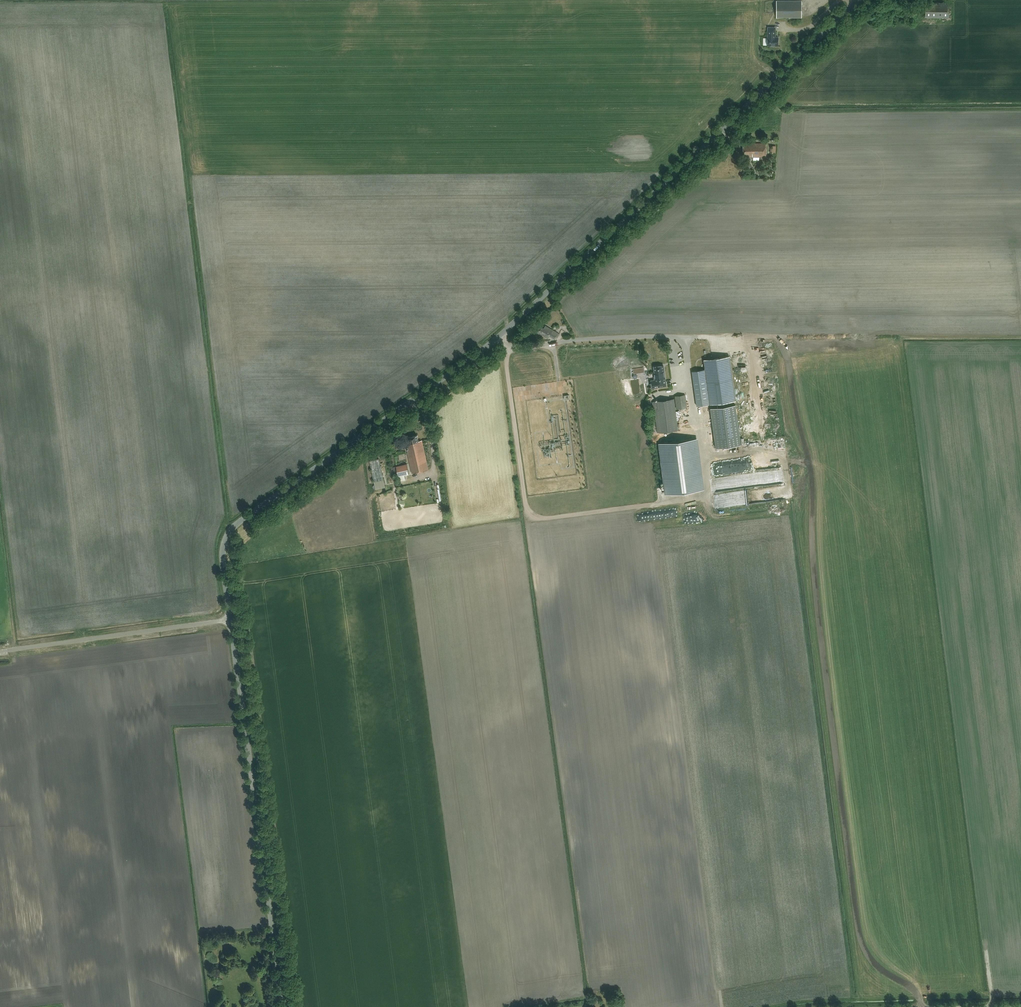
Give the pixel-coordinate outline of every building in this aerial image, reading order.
[(802,17),(802,0),(776,1),(776,18),(802,17)] [(952,9),(928,9),(928,17),(952,17),(952,9)] [(767,37),(767,45),(778,45),(778,37),(775,37),(775,28),(768,27),(768,37),(767,37)] [(766,157),(766,143),(743,143),(743,153),(744,153),(744,156),(766,157)] [(550,336),(555,339),(558,333),(545,325),(544,328),(540,326),(537,331),(548,338),(550,336)] [(705,369),(692,371),(697,406),(735,401),(728,356),(703,359),(705,369)] [(655,380),(651,380),(652,383),(652,387),(666,385),(664,367),(663,365),(660,365),(654,366),(655,373),(654,373),(655,380)] [(657,432),(678,430),(676,409),(687,407),(686,395),(674,396),(675,399),(653,401),(657,432)] [(716,447),(741,444),(736,404),(711,408),(716,447)] [(417,435),(408,437),(409,443),(407,443),(409,449),(408,449),(408,453),(412,473),(428,469),(422,440),(419,441),(417,435)] [(693,439),(659,443),(664,481),(664,488),(683,486),(684,491),(688,490),(695,489),(697,489),(699,489),(693,439)] [(384,480),(379,459),(370,461),(374,482),(384,480)] [(406,479),(404,475),(409,474),(407,464),(393,467),(394,472),(397,471),(399,481),(406,479)]
